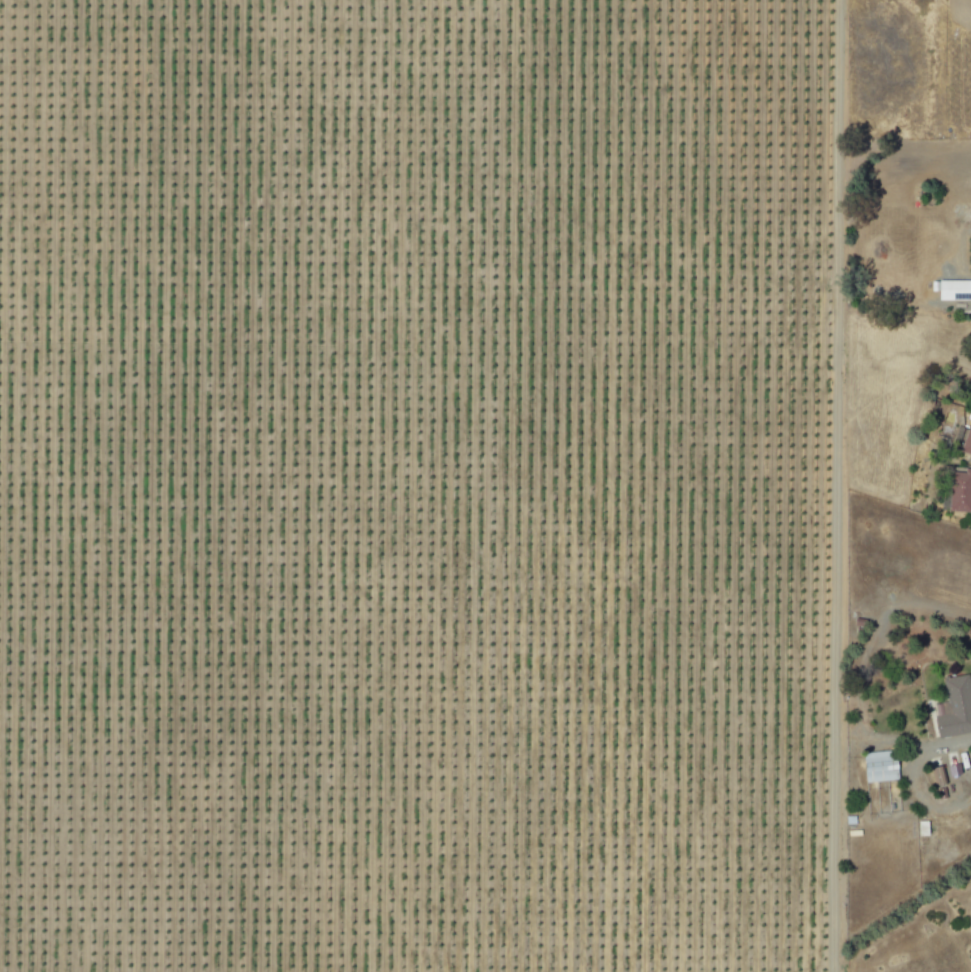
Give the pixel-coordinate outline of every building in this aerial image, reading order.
[(936,281),(936,301),(970,300),(970,281),(936,281)] [(970,457),(970,430),(966,429),(958,454),(970,457)] [(947,512),(967,512),(969,473),(948,472),(947,512)] [(945,702),(929,705),(935,738),(970,732),(970,697),(967,674),(941,679),(945,702)] [(860,753),(861,782),(894,781),(893,761),(886,762),(886,752),(860,753)] [(941,770),(932,772),(935,786),(944,784),(941,770)]
